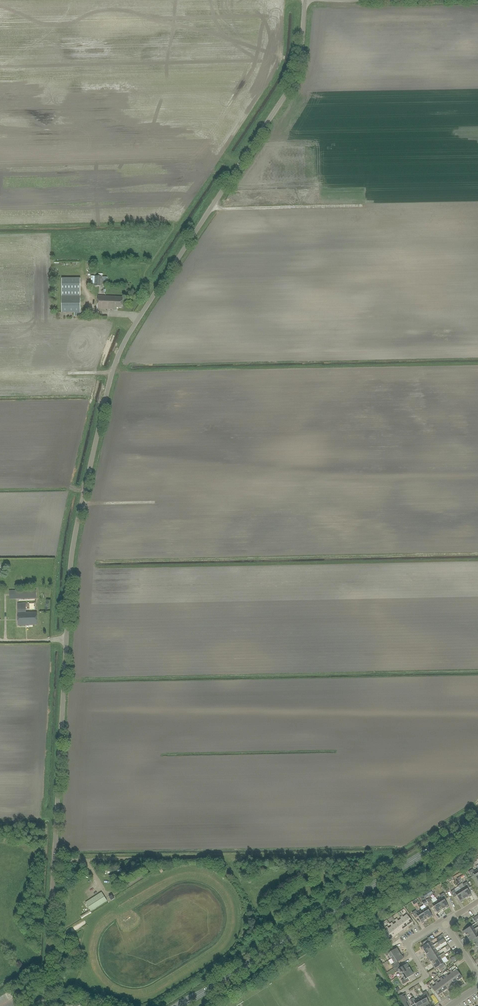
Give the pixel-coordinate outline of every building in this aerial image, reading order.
[(80,317),(80,279),(62,279),(62,314),(74,314),(74,317),(80,317)] [(116,308),(122,309),(123,298),(98,297),(97,309),(116,310),(116,308)] [(10,600),(37,599),(36,590),(9,591),(10,600)] [(18,626),(37,626),(37,612),(26,612),(26,606),(22,606),(22,603),(18,603),(18,626)] [(475,872),(473,869),(469,872),(472,877),(475,875),(477,880),(477,870),(475,872)] [(465,887),(461,890),(466,898),(471,895),(468,889),(470,887),(467,882),(463,884),(465,887)] [(455,890),(451,892),(454,898),(457,896),(461,902),(466,898),(461,890),(457,892),(455,890)] [(107,901),(102,893),(86,903),(91,911),(107,901)] [(443,909),(449,906),(445,900),(448,899),(444,893),(440,896),(442,898),(438,901),(443,909)] [(443,909),(438,901),(434,903),(431,898),(426,900),(432,908),(434,907),(438,912),(443,909)] [(426,908),(422,911),(427,919),(433,916),(429,910),(432,908),(428,903),(424,905),(426,908)] [(416,910),(412,913),(415,918),(418,917),(422,922),(427,919),(422,911),(418,913),(416,910)] [(402,915),(400,917),(402,919),(402,918),(408,926),(413,922),(407,914),(404,917),(402,915)] [(397,919),(395,921),(397,923),(397,922),(403,930),(408,926),(402,918),(402,919),(399,921),(397,919)] [(392,923),(390,924),(392,926),(393,926),(398,933),(403,930),(397,922),(397,923),(394,925),(392,923)] [(387,926),(385,928),(387,930),(388,930),(393,937),(398,933),(393,926),(392,926),(389,929),(387,926)] [(464,931),(467,936),(477,930),(477,927),(475,929),(472,926),(464,931)] [(383,930),(381,931),(383,934),(383,933),(389,940),(393,937),(388,930),(387,930),(384,932),(383,930)] [(467,936),(471,942),(473,940),(477,937),(477,934),(477,933),(477,932),(477,930),(467,936)] [(426,952),(439,944),(438,942),(433,945),(431,942),(430,942),(429,939),(422,944),(423,946),(422,947),(426,952)] [(429,958),(437,952),(435,949),(440,946),(439,944),(426,952),(429,958)] [(447,953),(452,949),(449,945),(443,949),(447,953)] [(390,949),(384,952),(387,956),(389,954),(392,958),(400,953),(397,948),(391,951),(390,949)] [(432,963),(445,955),(444,953),(440,956),(437,952),(429,958),(432,963)] [(394,968),(399,965),(398,962),(404,958),(400,953),(392,958),(394,962),(392,964),(394,968)] [(432,963),(436,968),(439,966),(441,970),(446,966),(444,963),(442,959),(446,956),(445,955),(432,963)] [(0,958),(5,966),(8,963),(3,956),(0,958)] [(384,963),(387,970),(393,967),(390,960),(384,963)] [(399,965),(394,968),(397,972),(399,970),(402,974),(410,969),(407,964),(401,967),(399,965)] [(404,978),(401,980),(404,984),(409,980),(408,978),(413,974),(410,969),(402,974),(404,978)] [(451,970),(449,972),(451,974),(452,973),(457,981),(462,977),(457,969),(453,972),(451,970)] [(446,974),(444,975),(446,977),(447,977),(452,985),(457,981),(452,973),(451,974),(448,976),(446,974)] [(442,977),(439,979),(441,981),(442,981),(447,988),(452,985),(447,977),(446,977),(443,979),(442,977)] [(437,981),(435,982),(436,985),(437,984),(443,992),(447,988),(442,981),(441,981),(438,983),(437,981)] [(432,985),(430,986),(432,988),(438,995),(443,992),(437,984),(436,985),(433,987),(432,985)] [(420,998),(424,1005),(426,1005),(430,1004),(427,998),(430,997),(427,991),(423,993),(424,996),(420,998)] [(400,996),(403,1003),(409,1001),(406,995),(404,996),(403,994),(400,996)] [(414,997),(410,1000),(413,1005),(412,1005),(424,1005),(420,998),(416,1000),(414,997)]
